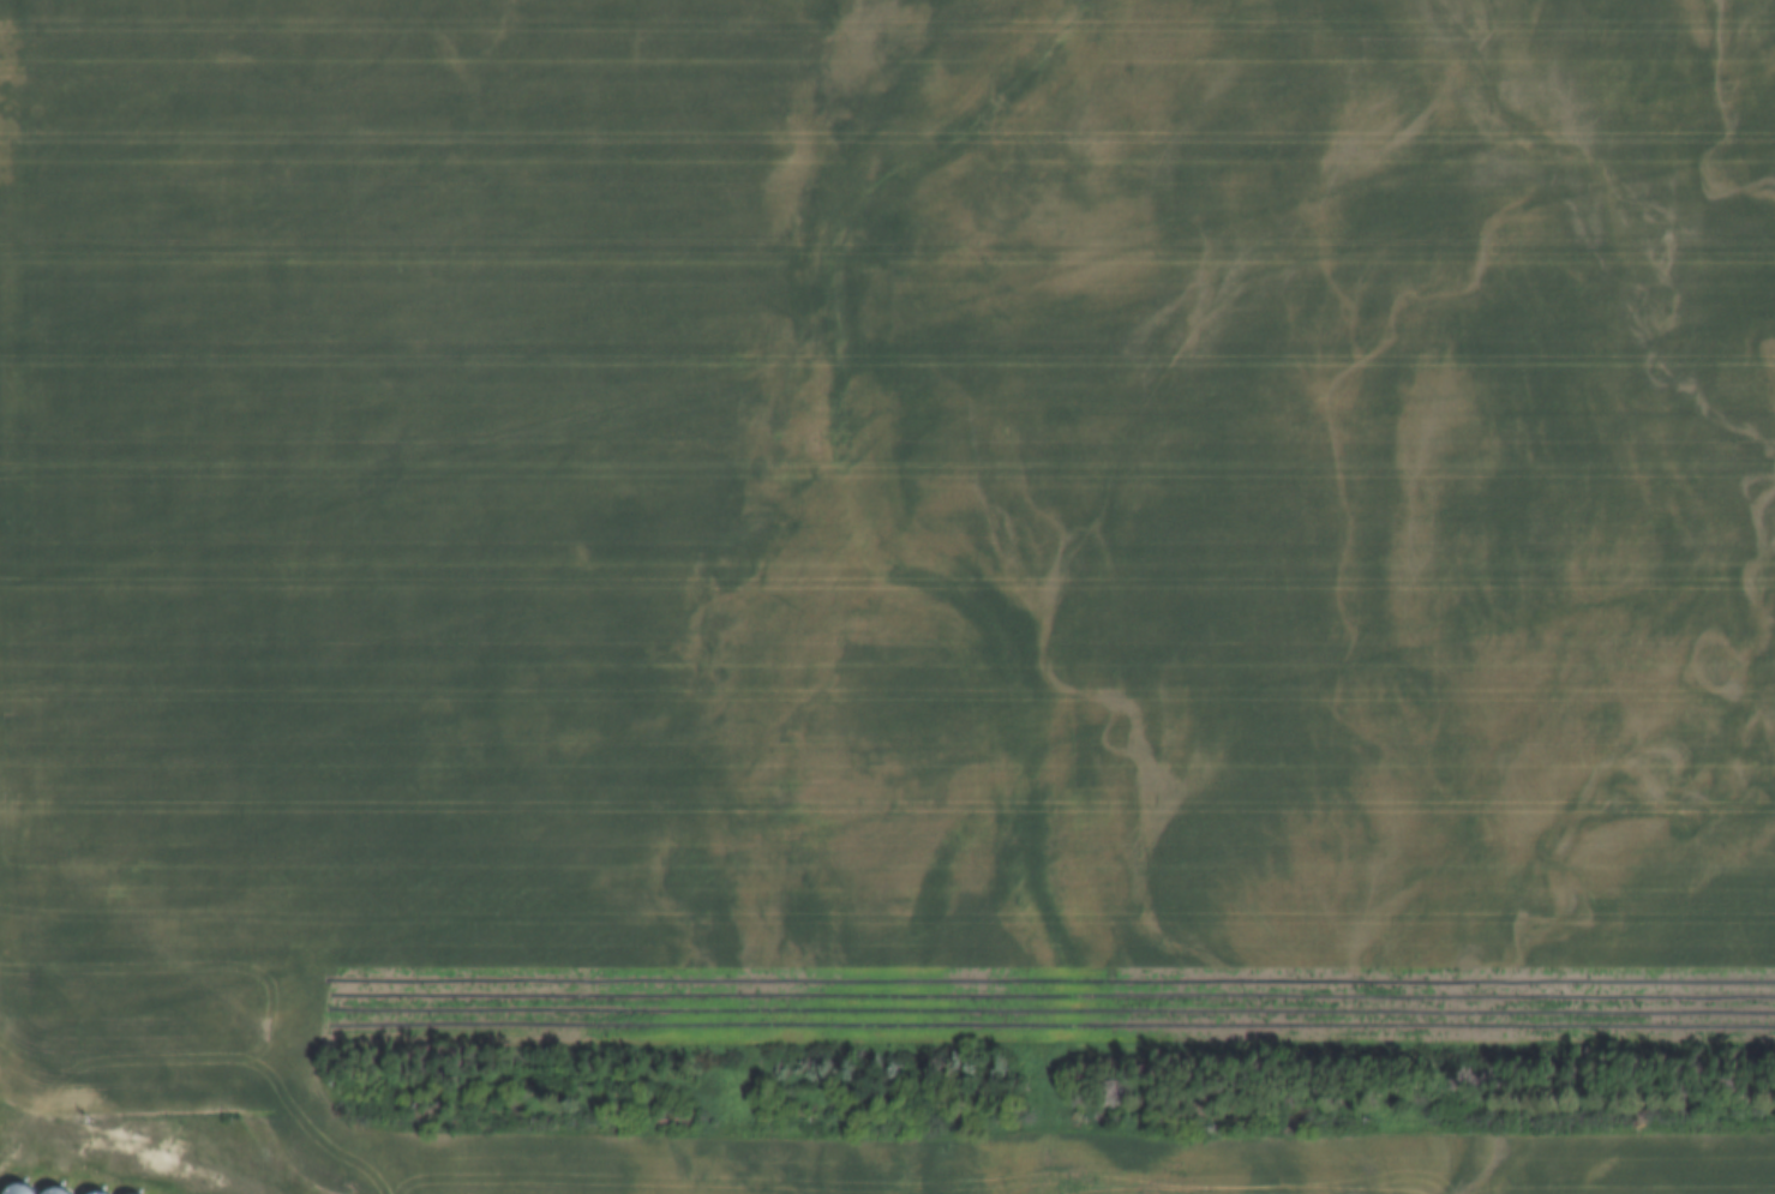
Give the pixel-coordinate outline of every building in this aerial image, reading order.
[(17,1186),(17,1193),(41,1193),(41,1186),(17,1186)]
